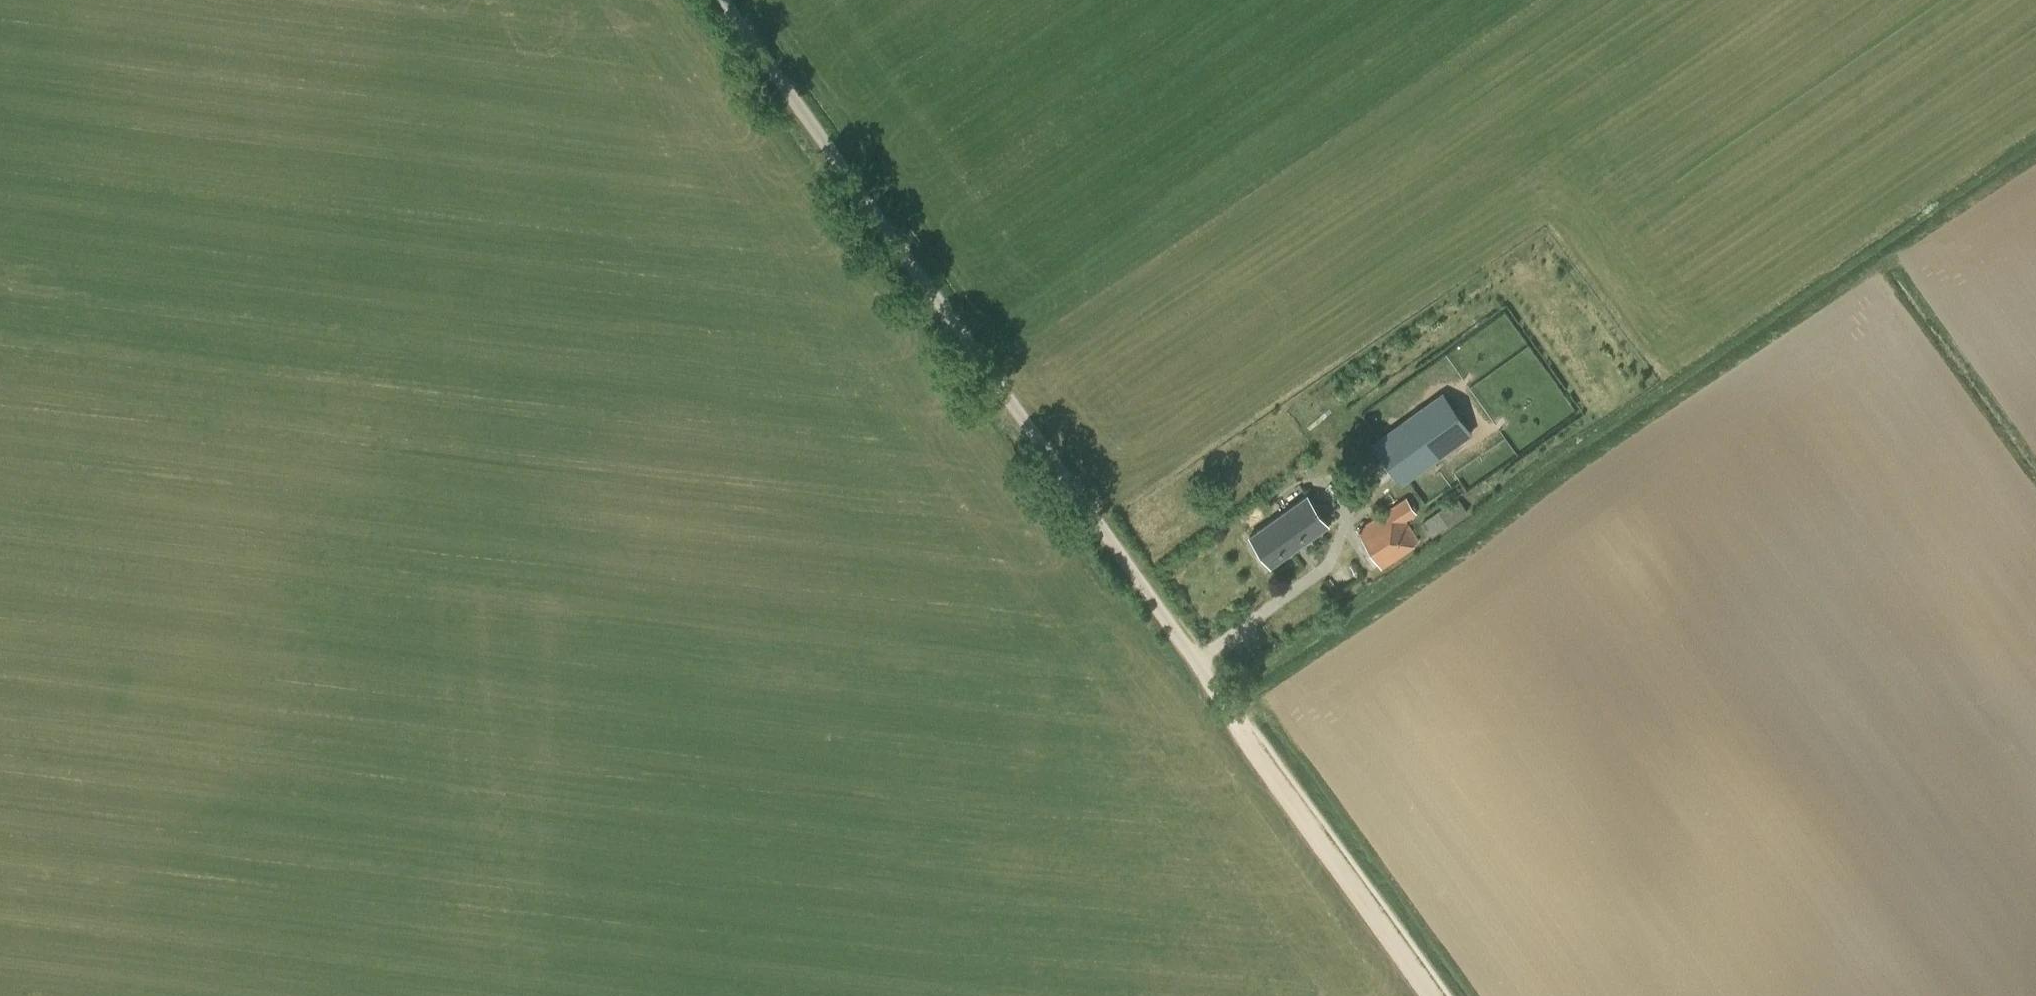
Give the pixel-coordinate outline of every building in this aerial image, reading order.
[(1471,434),(1443,394),(1373,443),(1402,483),(1471,434)] [(1250,537),(1271,566),(1328,525),(1307,496),(1250,537)] [(1420,540),(1407,521),(1417,513),(1406,497),(1357,529),(1381,567),(1414,545),(1420,540)] [(1421,522),(1431,536),(1467,511),(1457,497),(1421,522)]
